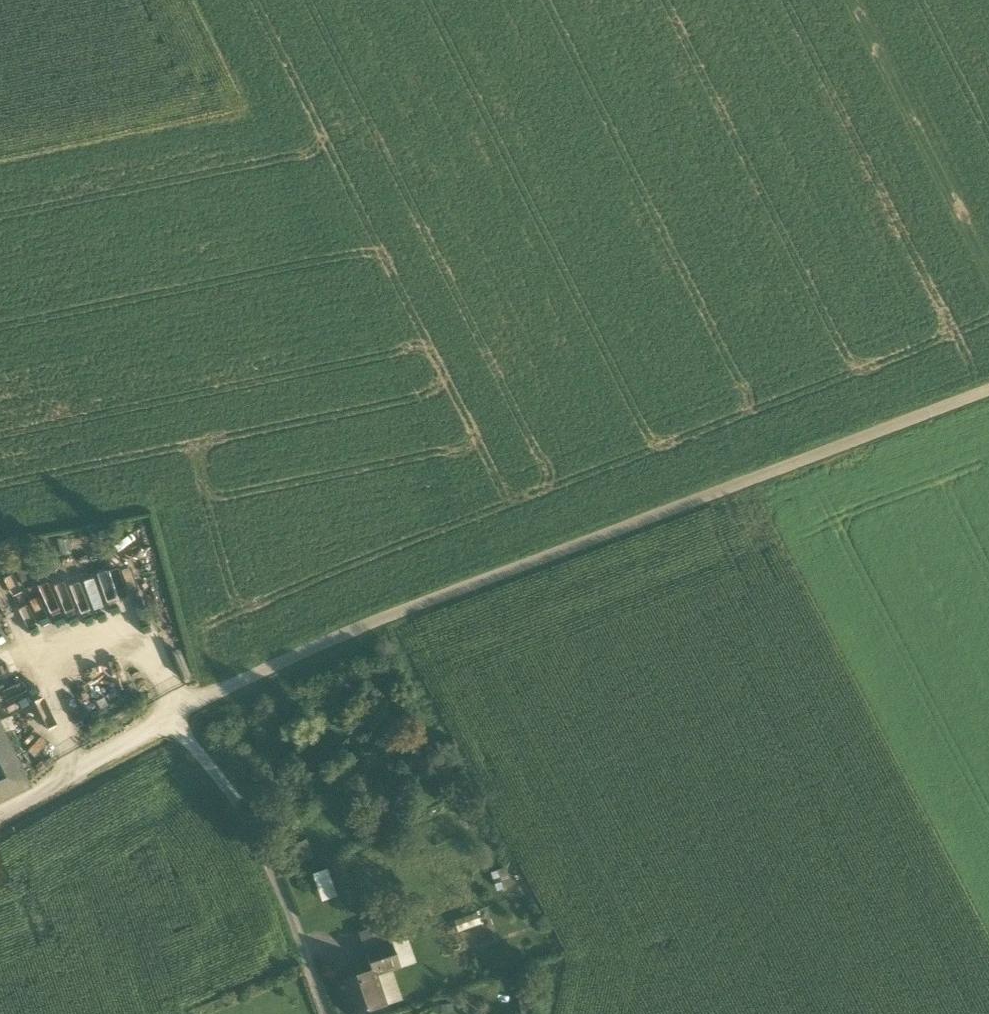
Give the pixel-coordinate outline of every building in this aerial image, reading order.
[(32,788),(0,723),(0,804),(32,788)] [(306,840),(284,851),(292,867),(315,856),(306,840)] [(512,886),(506,867),(490,872),(496,891),(512,886)] [(338,897),(327,868),(312,874),(323,902),(338,897)] [(477,913),(454,921),(458,933),(481,925),(477,913)] [(365,950),(392,941),(386,923),(359,932),(365,950)] [(407,936),(392,941),(402,969),(416,964),(407,936)] [(374,969),(376,977),(393,971),(402,969),(392,941),(365,950),(372,970),(374,969)] [(350,1013),(363,1013),(386,1006),(376,977),(374,969),(372,970),(339,981),(350,1013)] [(403,1001),(393,971),(376,977),(386,1006),(403,1001)]
